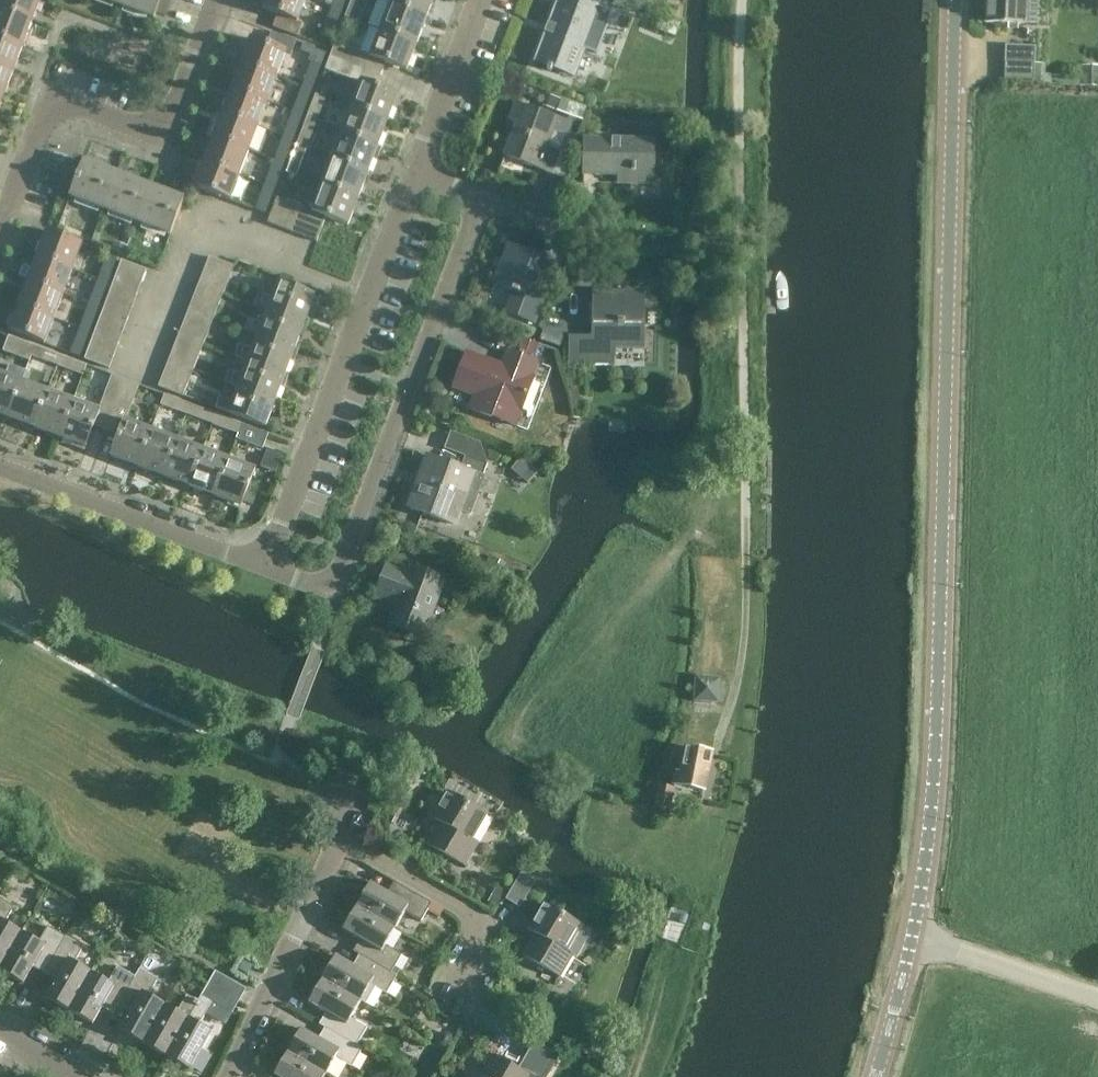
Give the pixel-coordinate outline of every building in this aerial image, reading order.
[(31,21),(40,0),(0,0),(0,10),(31,21)] [(172,0),(105,0),(154,18),(156,13),(166,16),(172,0)] [(298,36),(302,23),(297,21),(305,0),(265,0),(262,8),(277,14),(273,26),(298,36)] [(332,6),(342,10),(346,0),(334,0),(332,6)] [(344,16),(355,20),(362,0),(350,0),(344,16)] [(426,18),(433,0),(391,0),(390,4),(426,18)] [(536,60),(548,65),(546,69),(551,71),(552,66),(574,75),(584,48),(596,53),(612,11),(600,7),(600,5),(588,0),(561,0),(559,6),(556,6),(549,25),(552,26),(549,33),(546,32),(536,60)] [(1023,1),(1039,1),(1039,0),(988,0),(986,20),(1021,22),(1023,1)] [(380,30),(416,44),(426,18),(390,4),(380,30)] [(323,30),(332,34),(333,34),(342,10),(332,6),(323,30)] [(22,46),(31,21),(0,10),(0,38),(22,46)] [(681,39),(685,24),(671,20),(667,34),(681,39)] [(329,56),(376,73),(381,60),(406,69),(416,44),(380,30),(370,54),(335,41),(329,56)] [(296,40),(271,31),(266,43),(251,37),(241,64),(276,77),(285,51),(291,53),(296,40)] [(13,71),(22,46),(0,38),(0,67),(13,71)] [(1032,62),(1033,46),(1005,44),(1004,60),(1032,62)] [(350,108),(387,121),(397,95),(372,85),(376,73),(329,56),(324,69),(360,82),(350,108)] [(311,62),(302,87),(311,90),(321,65),(311,62)] [(232,88),(267,101),(276,77),(241,64),(232,88)] [(3,96),(13,71),(0,67),(0,95),(3,96)] [(302,87),(292,111),(302,115),(311,90),(302,87)] [(222,113),(257,126),(267,101),(232,88),(222,113)] [(305,120),(315,124),(325,97),(315,93),(305,120)] [(514,123),(502,155),(552,174),(560,151),(549,146),(559,118),(558,117),(547,113),(514,101),(507,120),(514,123)] [(341,134),(377,147),(387,121),(350,108),(341,134)] [(292,111),(283,136),(293,140),(302,115),(292,111)] [(213,137),(248,150),(257,126),(222,113),(213,137)] [(315,124),(305,120),(295,146),(306,150),(315,124)] [(377,147),(341,134),(331,159),(367,173),(377,147)] [(283,136),(274,159),(284,163),(293,140),(283,136)] [(204,161),(239,174),(248,150),(213,137),(204,161)] [(631,184),(654,184),(655,139),(583,138),(583,176),(618,177),(618,172),(631,173),(631,184)] [(306,150),(295,146),(286,171),(296,175),(306,150)] [(69,196),(170,235),(184,198),(73,156),(61,187),(71,191),(69,196)] [(274,159),(265,184),(275,188),(284,163),(274,159)] [(321,185),(357,198),(367,173),(331,159),(321,185)] [(239,174),(204,161),(194,187),(229,200),(239,174)] [(265,184),(255,209),(265,213),(275,188),(265,184)] [(357,198),(321,185),(312,210),(302,206),(292,232),(316,241),(326,216),(347,224),(357,198)] [(276,196),(267,222),(279,227),(289,201),(276,196)] [(279,227),(292,232),(302,206),(289,201),(279,227)] [(82,243),(47,230),(37,256),(72,270),(82,243)] [(505,312),(534,323),(547,291),(534,287),(546,256),(509,241),(493,283),(513,290),(505,312)] [(107,254),(98,279),(107,283),(116,258),(107,254)] [(27,281),(63,294),(72,270),(37,256),(27,281)] [(198,283),(223,292),(234,265),(209,256),(198,283)] [(116,273),(141,282),(146,269),(121,259),(116,273)] [(111,285),(137,294),(141,282),(116,273),(111,285)] [(98,279),(89,303),(98,307),(107,283),(98,279)] [(63,294),(27,281),(18,305),(54,318),(63,294)] [(267,309),(304,323),(314,296),(277,282),(272,297),(258,292),(253,304),(267,309)] [(188,308),(213,317),(223,292),(198,283),(188,308)] [(107,298),(132,307),(137,294),(111,285),(107,298)] [(592,289),(591,336),(569,335),(568,364),(615,364),(615,337),(644,338),(644,348),(645,348),(645,290),(592,289)] [(102,310),(128,319),(132,307),(107,298),(102,310)] [(89,303),(79,328),(89,331),(98,307),(89,303)] [(9,330),(44,343),(54,318),(18,305),(9,330)] [(178,334),(203,344),(213,317),(188,308),(178,334)] [(258,334),(295,348),(304,323),(267,309),(262,323),(248,318),(243,330),(257,335),(258,334)] [(98,322),(123,331),(128,319),(102,310),(98,322)] [(93,334),(118,343),(123,331),(98,322),(93,334)] [(79,328),(70,353),(79,357),(89,331),(79,328)] [(88,347),(114,356),(118,343),(93,334),(88,347)] [(168,360),(193,369),(203,344),(178,334),(168,360)] [(258,334),(257,335),(252,349),(238,344),(234,356),(247,361),(248,360),(285,374),(295,348),(258,334)] [(8,335),(8,336),(3,350),(29,360),(31,355),(30,355),(34,345),(8,335)] [(532,354),(537,342),(522,336),(517,349),(532,354)] [(56,365),(60,355),(34,345),(30,355),(31,355),(56,365)] [(114,356),(88,347),(84,358),(109,368),(114,356)] [(531,376),(537,361),(507,350),(501,365),(467,352),(454,387),(474,394),(469,407),(515,424),(533,377),(531,376)] [(82,375),(86,364),(60,355),(56,365),(82,375)] [(193,369),(168,360),(158,386),(183,395),(193,369)] [(238,386),(275,400),(285,374),(248,360),(247,361),(242,375),(228,369),(224,381),(238,387),(238,386)] [(7,417),(21,380),(24,370),(9,365),(6,375),(0,372),(0,414),(7,417)] [(73,400),(60,437),(86,447),(95,422),(107,427),(125,379),(111,374),(98,410),(73,400)] [(125,379),(107,427),(120,431),(110,456),(137,466),(151,430),(125,420),(139,384),(125,379)] [(21,380),(7,417),(33,427),(47,390),(21,380)] [(214,407),(265,427),(275,400),(238,386),(238,387),(233,400),(219,395),(214,407)] [(47,390),(33,427),(60,437),(73,400),(47,390)] [(186,413),(190,403),(164,394),(160,404),(186,413)] [(190,403),(186,413),(212,423),(215,413),(190,403)] [(212,423),(238,433),(242,423),(215,413),(212,423)] [(263,448),(268,433),(242,423),(238,433),(236,438),(263,448)] [(151,430),(137,466),(163,476),(176,439),(151,430)] [(176,439),(163,476),(188,486),(202,449),(176,439)] [(202,449),(188,486),(214,496),(228,459),(202,449)] [(482,475),(487,463),(465,455),(460,467),(428,454),(408,507),(454,524),(459,509),(470,513),(484,476),(482,475)] [(228,459),(214,496),(241,506),(255,469),(228,459)] [(528,484),(538,473),(526,462),(516,474),(528,484)] [(375,594),(400,603),(392,624),(421,635),(442,579),(413,568),(410,574),(387,565),(375,594)] [(719,703),(720,677),(695,676),(694,701),(719,703)] [(686,748),(681,774),(676,773),(674,784),(704,789),(711,753),(686,748)] [(670,810),(674,788),(658,784),(654,807),(670,810)] [(448,792),(443,800),(433,818),(439,822),(427,844),(464,865),(477,842),(472,839),(486,814),(448,792)] [(520,908),(537,879),(522,871),(506,899),(520,908)] [(431,903),(393,881),(387,893),(370,883),(356,907),(395,929),(405,912),(421,921),(431,903)] [(503,891),(497,888),(488,901),(496,905),(503,891)] [(21,932),(5,922),(14,906),(0,898),(0,969),(21,932)] [(522,955),(559,977),(573,953),(567,950),(581,925),(543,903),(528,929),(535,933),(522,955)] [(395,929),(356,907),(343,930),(359,939),(353,951),(359,954),(391,972),(401,954),(385,945),(395,929)] [(679,913),(676,921),(684,925),(687,916),(679,913)] [(66,936),(47,926),(38,942),(21,932),(0,969),(0,971),(23,984),(33,967),(44,973),(66,936)] [(69,1011),(91,972),(75,963),(84,946),(66,936),(44,973),(55,980),(45,997),(69,1011)] [(365,1004),(375,987),(386,994),(397,975),(391,972),(359,954),(352,965),(335,955),(321,980),(360,1002),(361,1001),(365,1004)] [(91,972),(69,1011),(92,1024),(102,1007),(114,1014),(118,1007),(118,1006),(135,976),(134,976),(117,966),(108,982),(91,972)] [(142,1043),(165,1005),(148,995),(158,979),(139,968),(134,976),(135,976),(118,1006),(118,1007),(129,1013),(119,1030),(142,1043)] [(246,989),(215,971),(208,983),(239,1001),(246,989)] [(360,1002),(321,980),(308,1002),(325,1012),(318,1024),(324,1027),(356,1045),(357,1045),(367,1027),(351,1018),(360,1002)] [(198,1001),(166,1056),(189,1070),(197,1056),(208,1062),(215,1050),(204,1044),(212,1032),(199,1025),(212,1002),(232,1014),(239,1001),(208,983),(197,1001),(198,1001)] [(165,1005),(142,1043),(166,1056),(198,1001),(197,1001),(186,995),(177,1012),(165,1005)] [(287,1052),(326,1074),(335,1058),(352,1067),(362,1048),(357,1045),(356,1045),(324,1027),(318,1038),(301,1028),(287,1052)] [(519,1069),(492,1054),(479,1076),(473,1072),(470,1076),(545,1076),(558,1056),(535,1042),(519,1069)] [(287,1052),(274,1076),(276,1076),(324,1076),(326,1074),(287,1052)]
